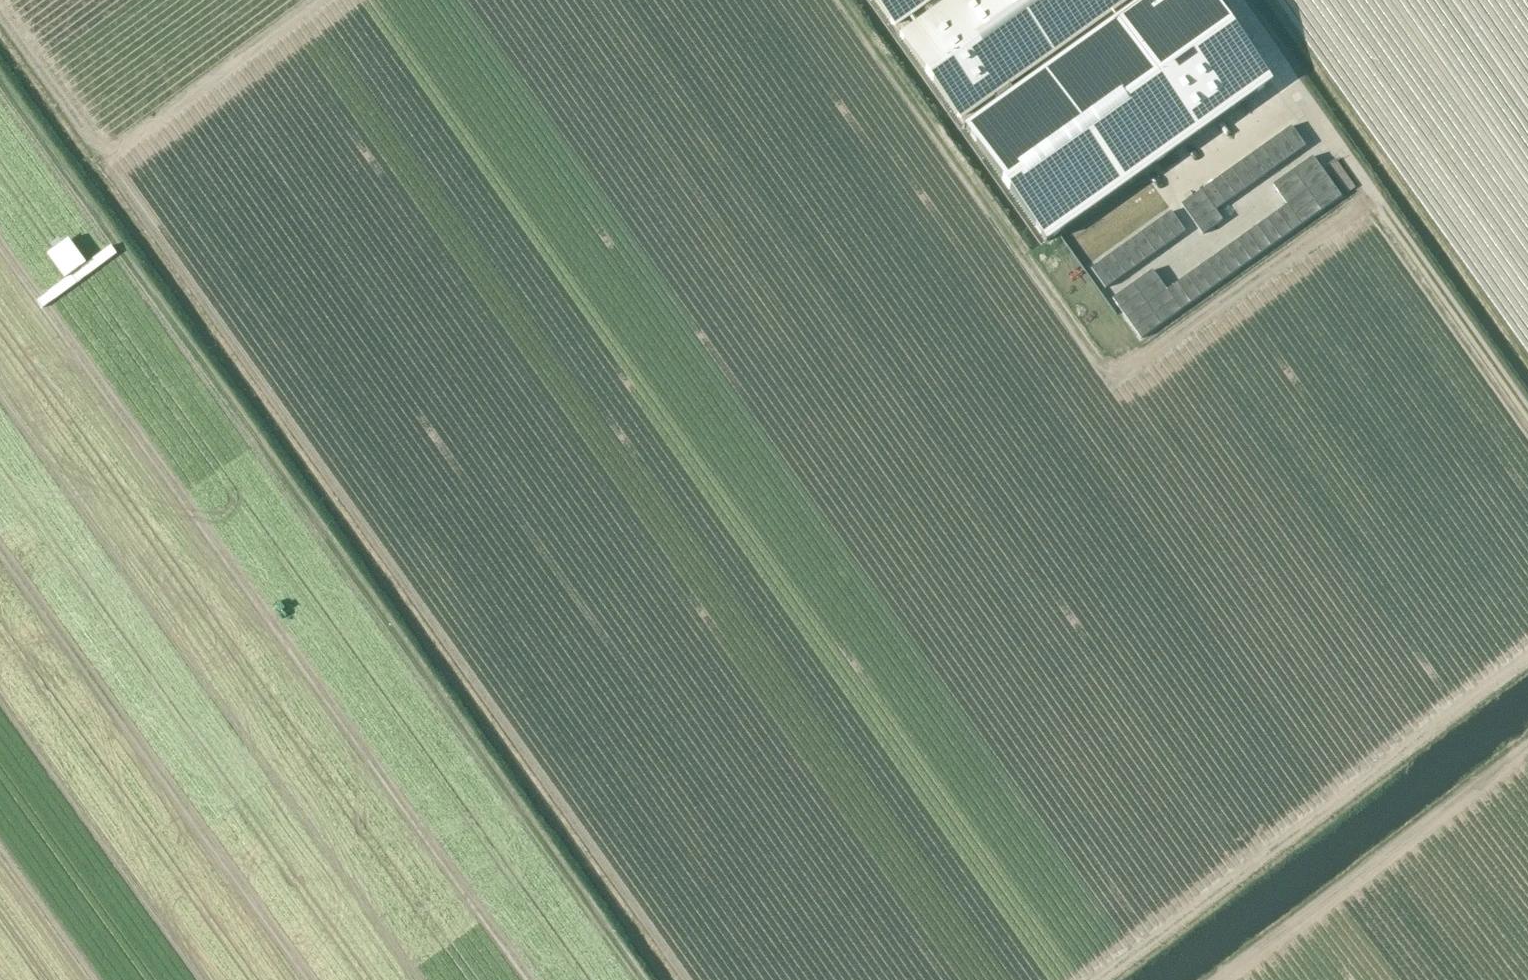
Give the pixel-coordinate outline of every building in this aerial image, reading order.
[(893,26),(921,6),(928,16),(900,36),(906,45),(958,118),(991,95),(998,104),(964,129),(965,130),(966,129),(1046,242),(1272,82),(1221,10),(1202,23),(1185,0),(874,0),(893,26)] [(1250,156),(1265,176),(1306,147),(1292,126),(1250,156)] [(1210,184),(1225,205),(1265,176),(1250,156),(1210,184)] [(1342,199),(1313,158),(1292,173),(1321,214),(1342,199)] [(1321,214),(1292,173),(1272,187),(1286,208),(1301,228),(1321,214)] [(1210,184),(1180,206),(1202,237),(1222,222),(1215,212),(1225,205),(1210,184)] [(1245,237),(1260,258),(1301,228),(1286,208),(1245,237)] [(1129,242),(1144,263),(1185,233),(1171,213),(1129,242)] [(1206,265),(1220,286),(1260,258),(1245,237),(1206,265)] [(1144,263),(1129,242),(1088,271),(1103,292),(1144,263)] [(1220,286),(1206,265),(1165,294),(1180,314),(1220,286)] [(1180,314),(1165,294),(1151,273),(1130,288),(1159,329),(1180,314)] [(1159,329),(1130,288),(1109,302),(1138,344),(1159,329)]
